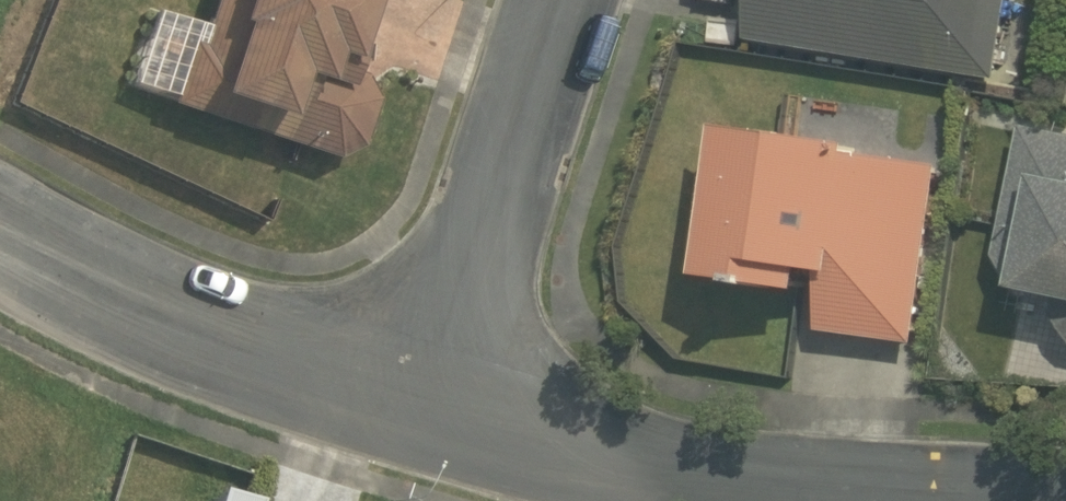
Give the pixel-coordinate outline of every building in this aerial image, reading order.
[(172,107),(340,163),(362,150),(378,102),(368,78),(356,74),(380,0),(217,0),(203,45),(195,42),(172,107)] [(758,42),(1006,81),(1019,0),(765,0),(758,42)] [(1032,123),(1004,257),(1031,292),(1065,300),(1065,130),(1032,123)] [(830,332),(922,345),(947,167),(869,156),(871,149),(738,130),(716,281),(822,296),(825,273),(838,275),(830,332)]
